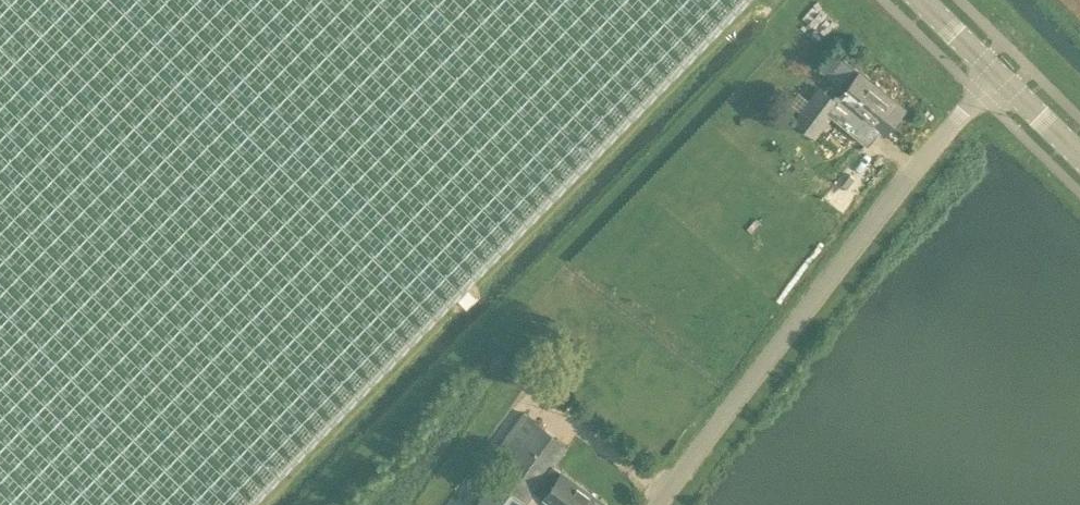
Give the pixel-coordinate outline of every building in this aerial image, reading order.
[(741,0),(0,0),(0,504),(247,504),(741,0)] [(838,96),(884,135),(906,109),(838,52),(822,71),(844,89),(838,96)] [(839,102),(820,88),(795,121),(815,135),(839,102)] [(526,502),(569,445),(524,411),(480,468),(493,477),(473,504),(524,504),(526,502)] [(554,504),(605,504),(606,504),(562,473),(544,497),(554,504)]
